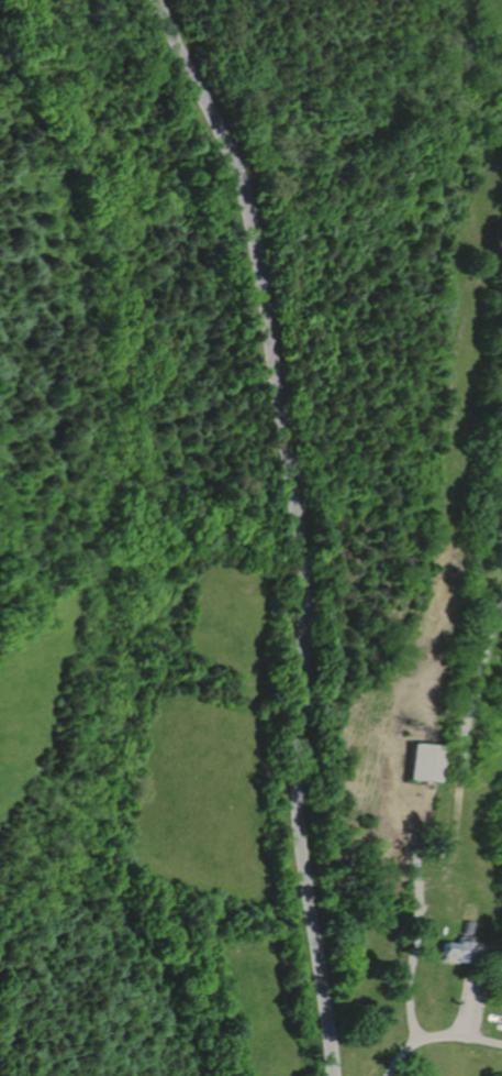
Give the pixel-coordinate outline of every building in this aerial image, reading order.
[(403,779),(432,782),(436,746),(408,744),(403,779)] [(467,934),(469,923),(461,922),(459,933),(467,934)] [(462,964),(466,937),(455,936),(455,944),(438,942),(437,956),(440,956),(440,960),(462,964)]
